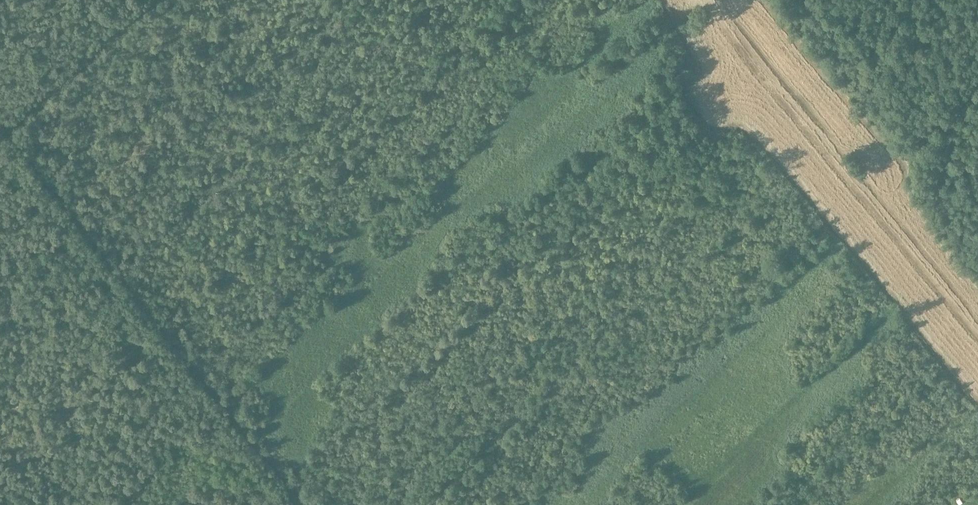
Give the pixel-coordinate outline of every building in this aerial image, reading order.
[(678,497),(681,504),(687,501),(684,494),(678,497)]
